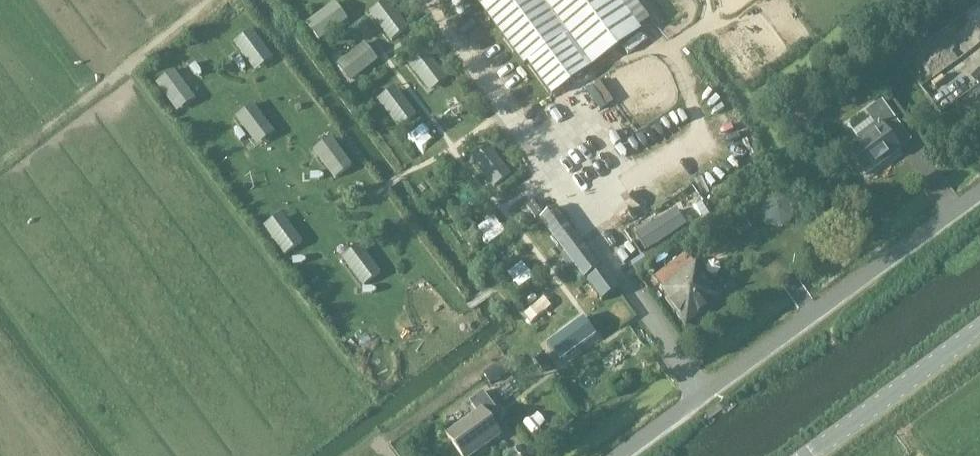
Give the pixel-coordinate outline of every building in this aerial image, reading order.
[(323,19),(332,32),(359,13),(350,0),(349,0),(323,19)] [(523,65),(526,63),(550,96),(640,31),(618,0),(475,0),(523,65)] [(405,40),(416,33),(399,3),(387,9),(405,40)] [(962,20),(977,41),(979,38),(979,7),(962,20)] [(379,40),(356,63),(366,74),(390,50),(379,40)] [(440,61),(429,68),(444,90),(455,82),(440,61)] [(962,86),(978,77),(972,64),(955,73),(962,86)] [(934,78),(940,92),(958,84),(951,70),(934,78)] [(410,126),(422,121),(408,90),(396,95),(410,126)] [(858,140),(847,148),(865,175),(899,150),(886,132),(898,124),(881,100),(865,112),(873,125),(856,137),(858,140)] [(498,149),(485,157),(504,185),(516,177),(498,149)] [(776,223),(790,216),(792,197),(775,195),(775,192),(769,193),(758,203),(756,213),(766,221),(776,223)] [(531,202),(525,207),(535,220),(541,215),(531,202)] [(554,207),(539,219),(583,278),(586,282),(601,303),(618,290),(603,269),(601,271),(598,266),(599,266),(554,207)] [(493,221),(499,237),(516,230),(510,214),(493,221)] [(744,219),(734,227),(740,235),(750,227),(744,219)] [(650,268),(648,265),(665,252),(650,229),(631,242),(641,256),(629,264),(638,277),(650,268)] [(721,297),(695,261),(694,262),(686,252),(653,277),(661,288),(660,289),(665,297),(664,298),(684,325),(721,297)] [(583,319),(549,345),(561,361),(596,336),(583,319)] [(543,355),(534,360),(542,372),(550,367),(543,355)] [(505,359),(482,374),(489,384),(512,369),(505,359)] [(499,436),(488,420),(498,413),(483,391),(469,401),(477,413),(445,435),(461,455),(470,455),(499,436)]
